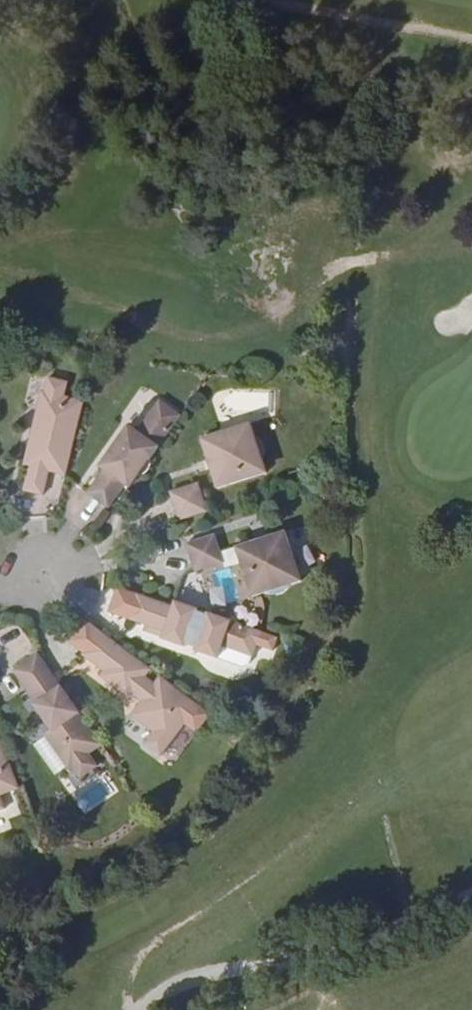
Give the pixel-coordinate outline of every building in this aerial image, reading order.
[(65,477),(83,401),(63,397),(67,383),(48,378),(45,392),(40,393),(30,433),(41,435),(39,444),(32,442),(25,467),(28,468),(22,491),(42,497),(49,472),(65,477)] [(151,459),(181,416),(159,401),(137,433),(128,427),(116,444),(118,445),(113,452),(111,450),(99,467),(108,474),(92,497),(113,512),(139,476),(151,459)] [(265,474),(249,425),(201,441),(217,490),(265,474)] [(206,512),(197,484),(169,493),(177,520),(206,512)] [(300,583),(284,533),(235,549),(251,599),(300,583)] [(223,564),(214,536),(185,546),(194,574),(223,564)] [(284,640),(267,634),(222,619),(202,612),(138,589),(129,615),(127,620),(135,623),(164,633),(162,638),(161,641),(185,649),(189,640),(198,644),(196,652),(220,661),(248,670),(254,667),(257,659),(258,660),(262,647),(279,653),(284,640)] [(209,716),(198,707),(162,679),(160,678),(154,685),(144,678),(150,671),(148,668),(99,631),(85,620),(67,643),(82,655),(81,656),(104,673),(99,678),(129,700),(132,696),(140,703),(130,716),(152,732),(143,745),(160,757),(184,725),(196,735),(209,716)] [(164,633),(135,623),(132,628),(162,638),(164,633)] [(198,644),(189,640),(185,649),(196,652),(198,644)] [(87,754),(100,745),(36,653),(13,672),(36,704),(32,706),(45,725),(48,722),(54,729),(44,736),(67,770),(70,767),(78,779),(96,767),(87,754)] [(78,699),(71,704),(82,720),(89,715),(78,699)] [(17,790),(0,744),(0,796),(17,790)]
